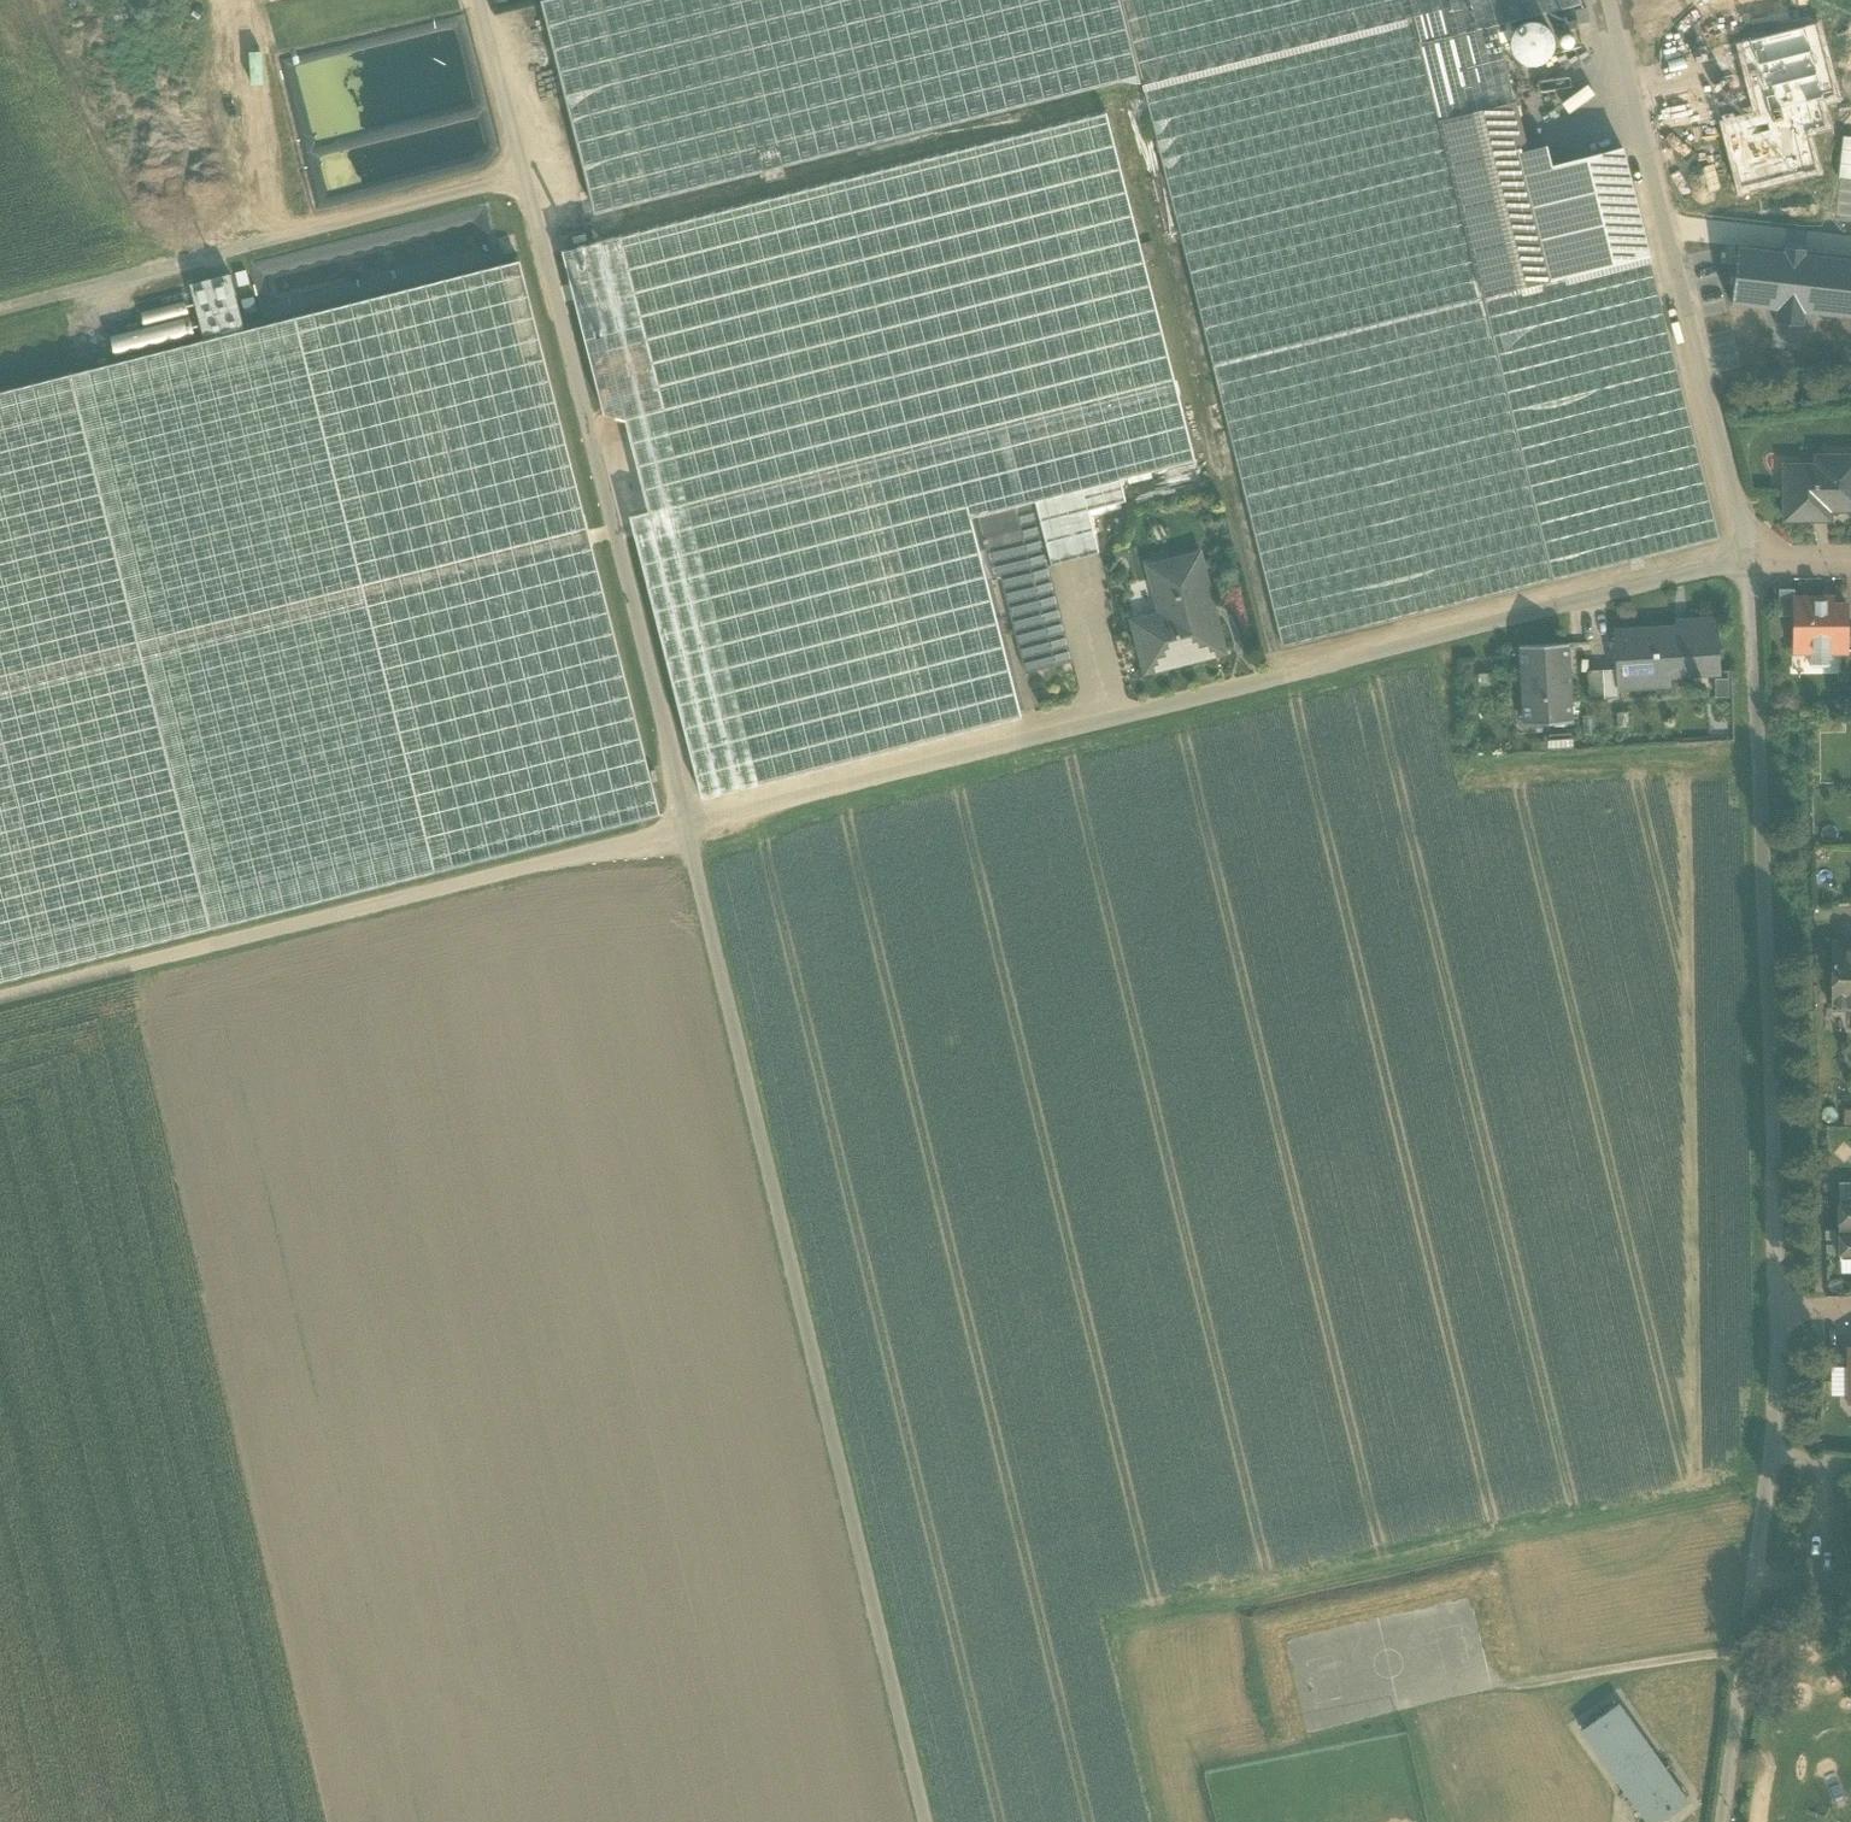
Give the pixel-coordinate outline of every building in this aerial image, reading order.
[(541,1),(594,213),(1119,81),(1142,84),(1121,0),(544,0),(541,1)] [(1142,84),(1413,17),(1419,44),(1496,25),(1510,21),(1581,4),(1580,0),(1121,0),(1142,84)] [(460,16),(283,61),(320,206),(482,165),(494,148),(460,16)] [(1413,17),(1142,84),(1282,647),(1296,644),(1718,538),(1649,255),(1578,273),(1482,297),(1438,120),(1419,44),(1413,17)] [(1534,20),(1521,23),(1512,32),(1510,40),(1512,53),(1521,62),(1534,65),(1546,60),(1553,49),(1553,36),(1546,25),(1534,20)] [(1575,20),(1555,25),(1557,32),(1577,27),(1575,20)] [(1510,21),(1496,25),(1500,42),(1510,40),(1512,32),(1510,21)] [(1496,25),(1419,44),(1438,120),(1515,101),(1500,42),(1496,25)] [(1572,37),(1566,33),(1560,36),(1560,44),(1566,47),(1572,44),(1572,37)] [(1515,101),(1438,120),(1482,297),(1578,273),(1551,166),(1532,171),(1515,101)] [(1018,675),(1026,673),(1001,577),(1048,565),(1100,552),(1089,509),(1127,500),(1122,480),(1185,463),(1195,461),(1107,114),(564,252),(605,412),(607,411),(704,794),(1027,711),(1018,675)] [(1622,148),(1591,156),(1608,223),(1633,217),(1640,219),(1622,148)] [(1649,255),(1640,219),(1633,217),(1608,223),(1591,156),(1551,166),(1578,273),(1649,255)] [(487,207),(252,268),(263,317),(497,262),(487,207)] [(520,261),(294,318),(434,871),(660,814),(520,261)] [(230,274),(191,284),(206,340),(244,330),(230,274)] [(185,300),(141,312),(145,327),(189,315),(185,300)] [(192,315),(110,336),(115,357),(197,336),(192,315)] [(206,340),(69,374),(210,928),(434,871),(294,318),(244,330),(206,340)] [(69,374),(0,392),(0,981),(210,928),(69,374)] [(1784,463),(1784,519),(1813,520),(1813,510),(1850,510),(1850,455),(1830,455),(1830,464),(1784,463)] [(1200,555),(1148,568),(1160,615),(1147,618),(1153,639),(1137,644),(1144,673),(1221,654),(1209,608),(1213,606),(1200,555)] [(1048,565),(1001,577),(1026,673),(1072,661),(1048,565)] [(1846,605),(1820,605),(1820,599),(1793,599),(1793,651),(1809,651),(1810,667),(1830,667),(1830,651),(1845,651),(1846,651),(1846,637),(1846,605)] [(1688,626),(1615,630),(1617,669),(1618,688),(1669,685),(1669,676),(1668,667),(1696,666),(1696,674),(1719,673),(1716,617),(1687,619),(1688,626)] [(1131,622),(1137,644),(1153,639),(1147,618),(1131,622)] [(1568,644),(1519,646),(1524,724),(1572,721),(1568,644)] [(1668,667),(1669,676),(1696,674),(1696,666),(1668,667)] [(1602,670),(1604,699),(1618,698),(1618,688),(1617,669),(1602,670)] [(1604,699),(1602,670),(1588,671),(1590,700),(1604,699)] [(1728,696),(1728,679),(1716,680),(1716,696),(1728,696)] [(1831,947),(1831,1008),(1850,1008),(1850,948),(1831,947)] [(1839,1200),(1839,1229),(1850,1229),(1850,1200),(1839,1200)] [(1839,1229),(1839,1258),(1850,1258),(1850,1229),(1839,1229)] [(1619,1705),(1583,1731),(1649,1821),(1656,1821),(1687,1800),(1619,1705)]
